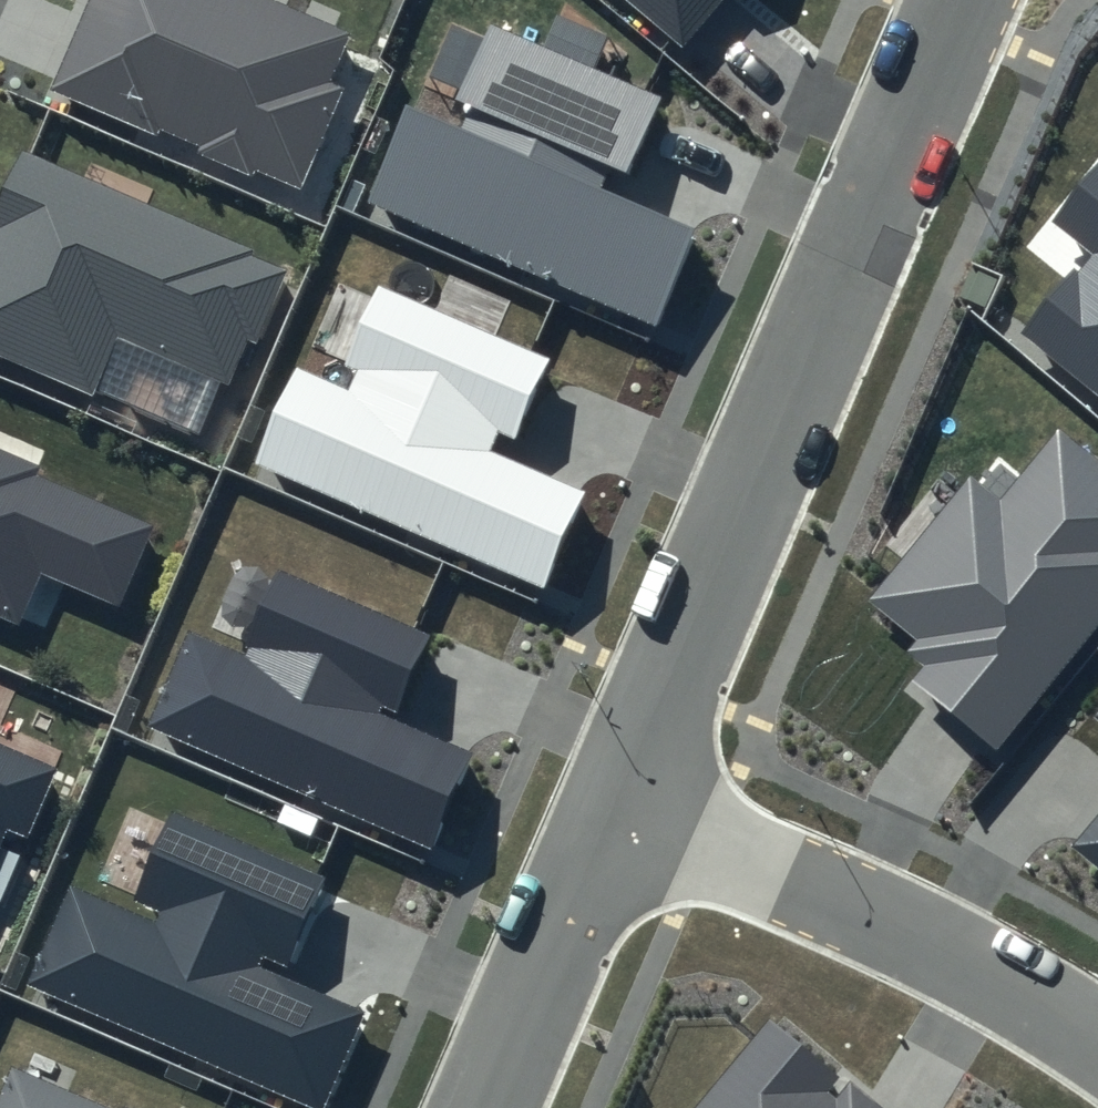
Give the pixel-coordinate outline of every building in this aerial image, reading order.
[(51,87),(300,197),(348,88),(328,79),(348,35),(270,0),(90,0),(51,87)] [(682,47),(722,0),(626,0),(682,47)] [(659,97),(490,24),(456,104),(469,109),(461,129),(403,103),(359,204),(652,330),(696,229),(599,187),(609,163),(627,171),(659,97)] [(26,154),(0,215),(0,356),(95,397),(119,340),(232,389),(285,265),(26,154)] [(1053,222),(1089,250),(1022,334),(1097,394),(1097,166),(1053,222)] [(549,359),(378,287),(344,366),(358,371),(350,390),(290,365),(246,468),(548,596),(592,492),(492,450),(498,435),(514,442),(549,359)] [(1059,427),(1000,499),(972,476),(871,601),(918,639),(907,651),(925,665),(914,678),(999,747),(1097,625),(1097,458),(1059,427)] [(0,450),(0,617),(21,626),(43,575),(118,607),(154,526),(36,475),(39,467),(0,450)] [(430,636),(275,569),(239,653),(187,630),(145,726),(429,848),(469,754),(394,721),(430,636)] [(4,827),(26,837),(55,770),(0,746),(0,837),(4,827)] [(169,814),(132,899),(160,911),(154,924),(68,887),(26,985),(316,1107),(325,1107),(365,1015),(282,979),(324,880),(169,814)] [(1072,846),(1097,868),(1097,816),(1072,846)] [(771,1010),(690,1107),(891,1107),(771,1010)] [(13,1066),(0,1095),(0,1107),(111,1107),(13,1066)]
